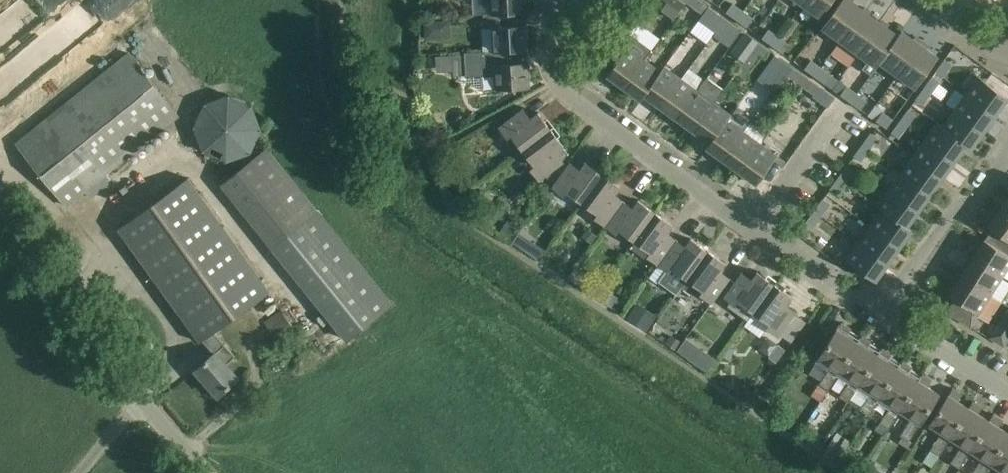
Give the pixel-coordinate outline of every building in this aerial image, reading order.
[(506,14),(518,13),(525,13),(525,0),(482,0),(482,3),(491,3),(492,14),(506,14)] [(699,0),(688,0),(687,1),(698,9),(703,3),(699,0)] [(801,5),(820,18),(833,0),(804,0),(801,5)] [(840,41),(863,9),(850,0),(841,0),(821,28),(840,41)] [(727,12),(737,19),(743,10),(733,3),(727,12)] [(703,13),(698,20),(715,32),(720,26),(725,19),(725,18),(708,6),(703,13)] [(863,9),(840,41),(858,54),(881,22),(863,9)] [(753,17),(743,10),(737,19),(747,26),(753,17)] [(493,53),(508,51),(528,50),(526,25),(518,25),(518,13),(506,14),(492,14),(483,15),(484,28),(492,28),(494,52),(493,53)] [(736,27),(725,19),(720,26),(731,34),(736,27)] [(450,20),(424,21),(424,39),(451,38),(450,20)] [(898,35),(881,22),(858,54),(867,61),(862,68),(870,74),(879,62),(898,35)] [(772,45),(778,36),(768,28),(761,37),(772,45)] [(902,30),(898,35),(879,62),(896,75),(920,43),(902,30)] [(758,41),(747,33),(733,51),(744,59),(758,41)] [(778,36),(772,45),(782,53),(789,43),(778,36)] [(770,50),(758,42),(736,72),(744,78),(761,56),(764,58),(770,50)] [(920,43),(896,75),(915,89),(938,57),(920,43)] [(624,88),(644,59),(628,47),(607,75),(624,88)] [(493,53),(494,52),(464,53),(465,76),(481,75),(482,90),(529,88),(528,62),(508,63),(508,51),(493,53)] [(179,117),(128,53),(15,143),(66,207),(86,191),(90,197),(102,188),(97,182),(179,117)] [(786,73),(791,66),(780,58),(774,65),(786,73)] [(661,71),(644,59),(624,88),(640,100),(644,95),(661,71)] [(805,68),(815,76),(821,67),(811,59),(805,68)] [(952,65),(945,60),(936,71),(943,77),(952,65)] [(644,95),(660,107),(681,78),(664,66),(661,71),(644,95)] [(786,73),(802,85),(807,78),(791,66),(786,73)] [(821,67),(815,76),(825,83),(831,74),(821,67)] [(924,88),(931,93),(938,82),(932,77),(924,88)] [(979,77),(966,94),(995,115),(1007,97),(979,77)] [(697,90),(681,78),(660,107),(677,119),(697,90)] [(693,131),(714,102),(723,90),(707,78),(697,90),(677,119),(693,131)] [(834,97),(807,78),(802,85),(814,94),(813,95),(828,106),(834,97)] [(840,94),(850,102),(856,93),(839,80),(833,88),(840,94)] [(779,100),(787,88),(780,83),(772,95),(779,100)] [(931,93),(924,88),(916,99),(923,104),(931,93)] [(856,93),(850,102),(861,109),(867,101),(856,93)] [(227,162),(250,153),(262,129),(253,106),(228,94),(204,103),(193,127),(202,151),(227,162)] [(966,94),(954,110),(983,131),(995,115),(966,94)] [(710,143),(727,119),(730,114),(714,102),(693,131),(710,143)] [(893,119),(875,106),(868,115),(886,128),(893,119)] [(511,134),(522,150),(550,128),(538,112),(530,118),(523,108),(499,127),(507,137),(511,134)] [(900,121),(907,126),(915,114),(908,109),(900,121)] [(942,127),(966,144),(971,148),(983,131),(954,110),(942,127)] [(727,119),(710,143),(706,148),(723,160),(743,131),(727,119)] [(907,126),(900,121),(891,133),(899,138),(907,126)] [(954,161),(966,144),(942,127),(938,123),(926,140),(954,161)] [(546,174),(553,184),(561,174),(555,167),(563,161),(560,157),(567,152),(562,146),(563,146),(550,128),(522,150),(535,166),(531,169),(539,179),(546,174)] [(723,160),(739,172),(760,143),(743,131),(723,160)] [(870,132),(862,144),(869,149),(877,137),(870,132)] [(954,161),(926,140),(914,156),(942,177),(954,161)] [(777,156),(760,143),(739,172),(756,184),(773,160),(777,156)] [(869,149),(862,144),(853,156),(860,161),(869,149)] [(223,185),(348,340),(392,304),(268,149),(223,185)] [(777,156),(773,160),(783,167),(785,165),(787,162),(785,160),(777,155),(777,156)] [(942,177),(914,156),(902,173),(930,194),(942,177)] [(566,190),(581,201),(601,173),(585,161),(580,169),(570,162),(561,174),(553,184),(552,186),(563,194),(566,190)] [(846,165),(838,177),(845,182),(853,170),(846,165)] [(594,216),(605,224),(622,200),(614,194),(619,186),(601,173),(581,201),(597,212),(594,216)] [(930,194),(902,173),(890,189),(918,210),(930,194)] [(188,177),(118,228),(201,342),(203,340),(214,353),(195,370),(218,396),(238,378),(226,364),(235,356),(214,331),(270,291),(188,177)] [(836,194),(845,182),(838,177),(829,189),(836,194)] [(918,210),(890,189),(878,206),(883,209),(906,227),(918,210)] [(814,210),(821,215),(830,203),(823,198),(814,210)] [(1000,210),(1007,217),(1007,199),(1000,210)] [(633,240),(654,211),(638,200),(632,207),(622,200),(605,224),(615,232),(618,229),(633,240)] [(911,230),(906,227),(883,209),(871,226),(899,247),(911,230)] [(821,215),(814,210),(805,222),(812,227),(821,215)] [(1007,254),(1007,217),(1000,210),(988,226),(993,229),(985,240),(1007,254)] [(672,224),(654,211),(633,240),(650,252),(647,255),(658,263),(675,239),(666,232),(672,224)] [(899,247),(871,226),(859,242),(887,263),(899,247)] [(597,235),(587,227),(581,236),(591,243),(597,235)] [(685,246),(675,239),(658,263),(666,269),(658,281),(675,293),(680,286),(707,250),(691,238),(685,246)] [(985,240),(984,239),(973,257),(1002,276),(1007,267),(1007,254),(985,240)] [(532,241),(526,250),(540,259),(546,250),(532,241)] [(887,263),(859,242),(846,260),(875,280),(887,263)] [(707,250),(680,286),(701,301),(704,298),(711,303),(729,278),(719,271),(725,263),(707,250)] [(973,257),(961,276),(991,294),(1002,276),(973,257)] [(753,312),(774,284),(757,271),(751,279),(741,272),(723,297),(730,302),(727,306),(747,320),(753,312)] [(971,326),(991,294),(961,276),(949,295),(955,298),(947,311),(971,326)] [(774,284),(753,312),(769,324),(766,328),(777,336),(795,311),(785,304),(791,296),(774,284)] [(597,297),(611,306),(618,297),(603,287),(597,297)] [(636,302),(627,317),(626,317),(647,331),(657,316),(636,302)] [(990,337),(1003,346),(1007,338),(1007,314),(1006,312),(990,337)] [(820,382),(828,388),(839,371),(858,342),(846,334),(849,330),(845,327),(846,325),(841,322),(818,358),(830,365),(820,382)] [(848,400),(859,384),(878,354),(867,347),(869,342),(865,340),(866,338),(862,335),(858,342),(839,371),(850,379),(840,395),(848,400)] [(685,336),(676,348),(703,371),(713,358),(685,336)] [(778,344),(769,357),(776,362),(785,349),(778,344)] [(878,354),(859,384),(871,392),(861,408),(869,413),(879,397),(898,367),(887,360),(890,355),(885,353),(886,351),(882,348),(878,354)] [(899,410),(918,380),(907,373),(910,368),(905,365),(907,364),(902,361),(898,367),(879,397),(891,405),(881,421),(889,426),(899,410)] [(922,374),(918,380),(899,410),(911,417),(901,434),(910,440),(939,393),(927,386),(930,381),(926,378),(927,376),(922,374)] [(817,384),(810,395),(820,401),(827,390),(817,384)] [(939,455),(949,439),(969,408),(957,400),(960,395),(956,393),(957,391),(953,388),(929,426),(941,434),(931,451),(939,455)] [(951,463),(959,468),(970,452),(990,420),(978,413),(981,408),(976,405),(977,404),(973,401),(969,408),(949,439),(961,447),(951,463)] [(990,420),(970,452),(981,460),(973,472),(984,472),(989,464),(1007,435),(1007,432),(998,426),(1001,421),(996,418),(998,417),(993,414),(990,420)] [(989,464),(1002,472),(1007,472),(1007,435),(989,464)]
